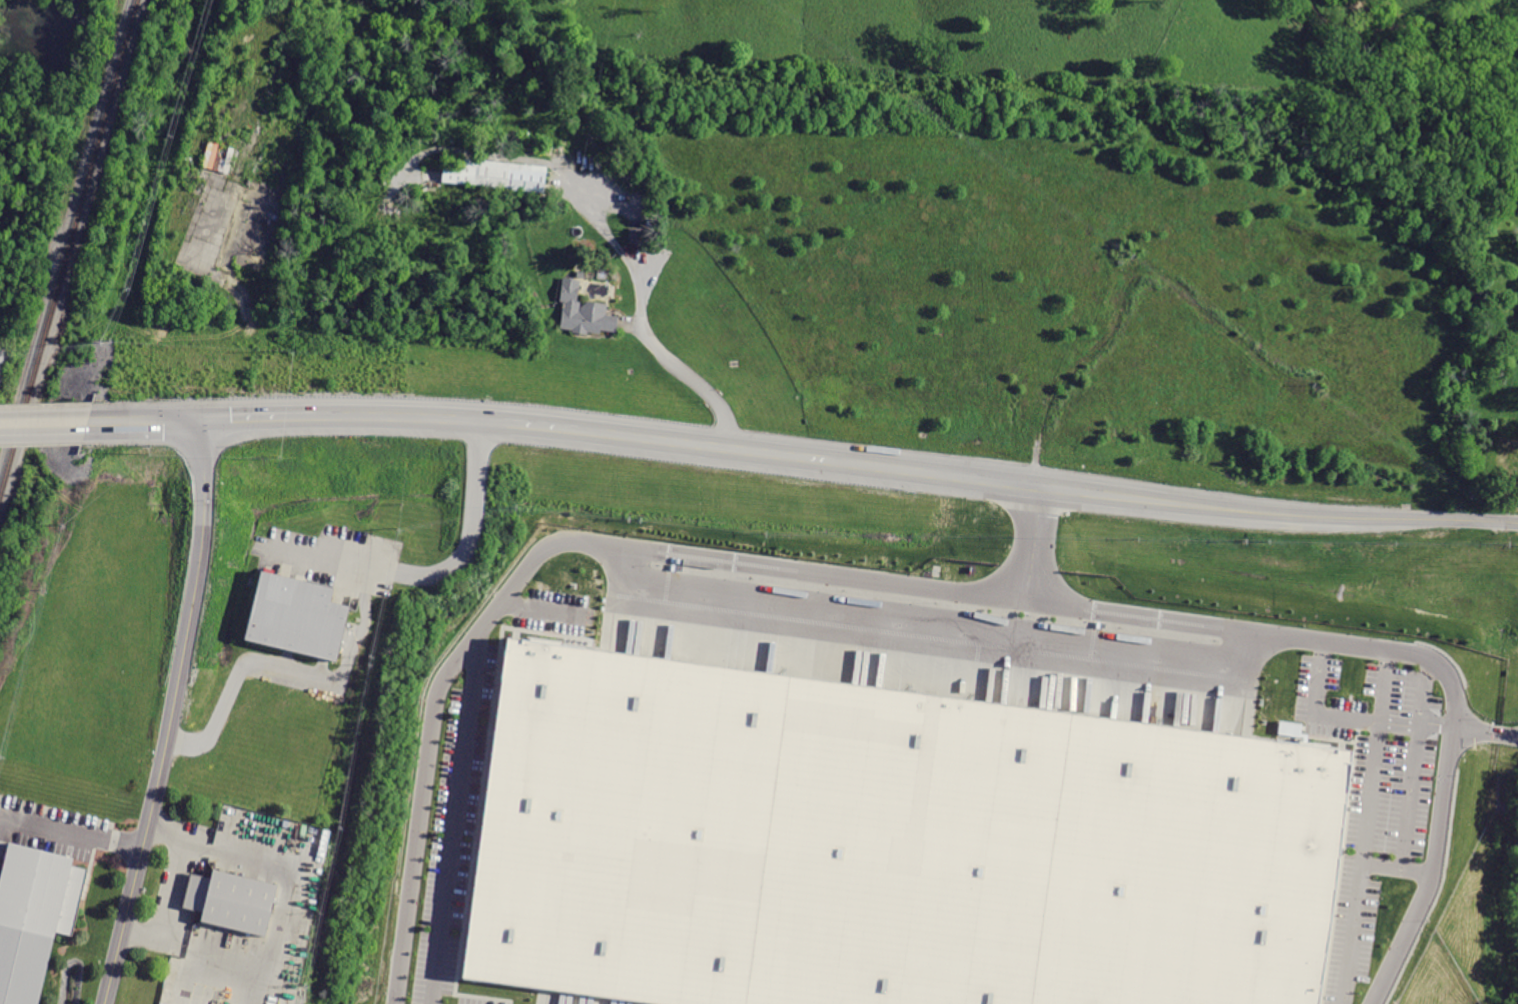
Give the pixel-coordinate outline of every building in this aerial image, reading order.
[(447,157),(444,182),(543,195),(546,178),(547,170),(447,157)] [(650,227),(629,226),(628,245),(650,245),(650,227)] [(564,275),(561,300),(565,300),(562,327),(575,329),(574,334),(587,335),(587,332),(601,333),(601,330),(617,332),(619,320),(619,313),(605,311),(606,300),(578,297),(581,277),(564,275)] [(1506,456),(1508,475),(1517,474),(1517,455),(1506,456)] [(263,570),(247,638),(337,660),(349,610),(327,605),(331,587),(263,570)] [(463,976),(657,1003),(1321,1003),(1352,745),(505,633),(463,976)] [(12,846),(2,878),(0,877),(0,1003),(40,1003),(58,938),(72,940),(92,866),(12,846)] [(280,888),(268,932),(180,914),(194,866),(280,888)]
